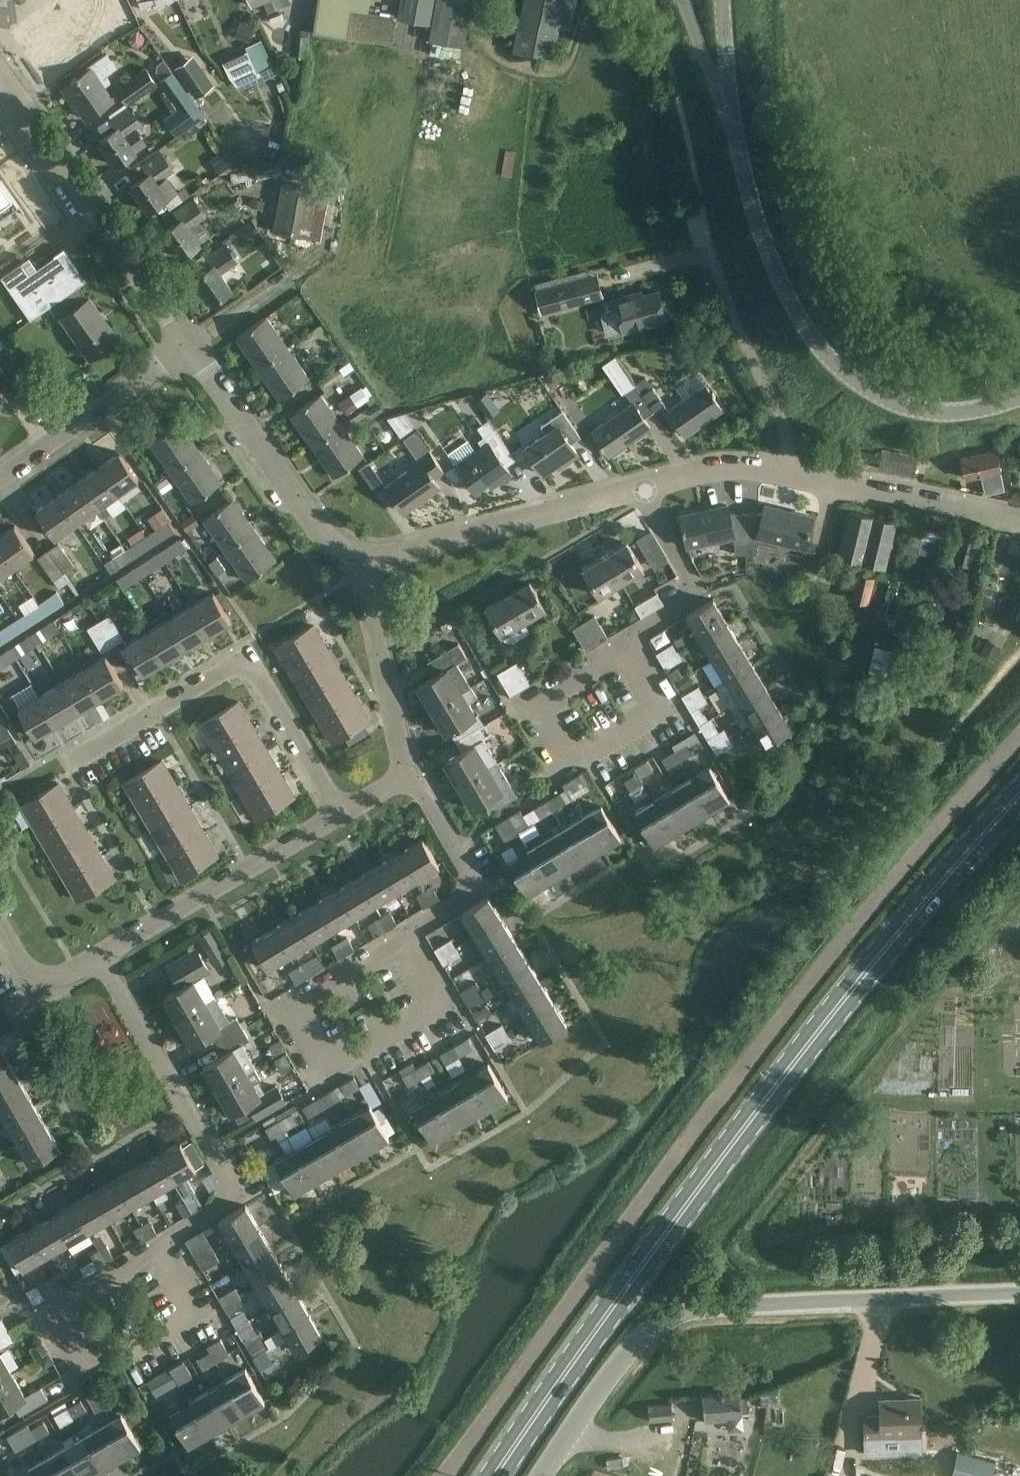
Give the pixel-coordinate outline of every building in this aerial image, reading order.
[(55,67),(78,51),(74,44),(64,30),(64,29),(77,20),(101,3),(99,0),(71,0),(52,13),(50,10),(24,28),(28,35),(35,44),(38,48),(48,63),(51,60),(55,67)] [(139,1),(142,9),(155,3),(154,1),(157,0),(138,0),(139,1)] [(268,13),(291,3),(289,0),(263,0),(268,13)] [(346,36),(350,7),(368,10),(370,0),(318,0),(314,32),(346,36)] [(397,18),(432,25),(437,0),(400,0),(397,18)] [(429,38),(463,44),(471,0),(437,0),(432,25),(429,38)] [(518,0),(500,0),(499,10),(516,12),(518,0)] [(513,49),(552,58),(560,28),(570,31),(577,0),(523,0),(513,49)] [(603,4),(598,9),(612,24),(617,19),(603,4)] [(89,33),(83,22),(68,29),(79,51),(92,44),(96,51),(121,38),(112,21),(89,33)] [(235,36),(250,42),(256,28),(240,21),(235,36)] [(307,57),(309,36),(297,35),(295,57),(307,57)] [(247,47),(258,72),(273,65),(262,39),(247,47)] [(105,53),(105,54),(88,65),(90,69),(63,88),(72,101),(74,100),(86,118),(113,99),(104,87),(111,82),(106,75),(116,68),(105,53)] [(174,67),(196,98),(215,85),(193,54),(174,67)] [(157,63),(156,71),(161,78),(163,76),(172,70),(164,59),(157,63)] [(127,102),(156,81),(153,76),(147,68),(118,89),(127,102)] [(171,71),(158,81),(164,90),(159,93),(173,112),(164,118),(177,135),(179,134),(204,116),(193,100),(172,71),(171,71)] [(117,127),(99,140),(116,164),(126,158),(142,147),(147,144),(136,127),(140,124),(128,106),(127,107),(110,118),(117,127)] [(270,147),(267,150),(268,154),(271,158),(276,157),(279,154),(279,149),(275,146),(270,147)] [(226,147),(209,159),(219,174),(242,170),(226,147)] [(148,210),(165,199),(177,190),(168,176),(158,183),(156,180),(172,169),(171,167),(175,165),(168,155),(165,158),(160,152),(142,164),(149,173),(131,186),(148,210)] [(233,182),(257,177),(255,168),(231,172),(233,182)] [(18,204),(1,180),(0,180),(0,217),(18,204)] [(273,230),(309,236),(321,238),(330,194),(317,192),(317,189),(281,182),(278,201),(268,199),(264,227),(273,229),(273,230)] [(180,256),(200,243),(210,236),(199,220),(205,216),(192,198),(175,210),(181,219),(163,232),(180,256)] [(266,200),(252,198),(251,207),(264,209),(266,200)] [(238,199),(231,204),(236,211),(243,205),(238,199)] [(252,219),(240,228),(248,239),(260,230),(252,219)] [(237,261),(225,243),(205,257),(211,266),(195,277),(212,302),(232,288),(220,272),(237,261)] [(49,306),(79,285),(86,280),(64,249),(30,272),(23,261),(1,276),(31,319),(49,306)] [(590,275),(535,290),(541,311),(596,297),(590,275)] [(73,333),(101,313),(90,297),(89,298),(79,285),(49,306),(59,320),(62,317),(73,333)] [(608,309),(601,312),(606,333),(608,333),(621,329),(624,329),(624,330),(639,327),(638,324),(665,317),(658,291),(643,295),(628,299),(626,294),(607,300),(605,300),(608,309)] [(118,337),(101,313),(73,333),(90,357),(118,337)] [(258,368),(288,347),(267,316),(236,337),(258,368)] [(322,326),(314,331),(319,339),(328,334),(322,326)] [(288,347),(258,368),(279,398),(309,377),(288,347)] [(633,380),(645,374),(630,348),(619,355),(633,380)] [(554,355),(556,367),(563,366),(560,354),(554,355)] [(349,362),(339,368),(345,376),(355,370),(349,362)] [(11,382),(0,366),(0,390),(11,382)] [(646,377),(636,384),(654,410),(665,403),(653,386),(646,377)] [(632,401),(591,429),(604,447),(610,455),(651,427),(644,417),(654,410),(636,384),(625,392),(632,401)] [(668,410),(685,435),(723,409),(714,397),(716,395),(713,391),(711,393),(705,384),(668,410)] [(362,386),(350,394),(339,402),(347,413),(358,406),(370,398),(369,396),(373,393),(367,385),(363,388),(362,386)] [(8,401),(0,390),(0,407),(8,401)] [(486,390),(476,398),(490,417),(500,410),(486,390)] [(321,394),(307,403),(291,415),(312,445),(342,424),(321,394)] [(562,395),(555,399),(562,409),(564,412),(571,408),(562,395)] [(553,396),(544,402),(551,412),(559,407),(553,396)] [(379,403),(368,410),(373,417),(383,410),(379,403)] [(564,412),(562,409),(540,424),(546,432),(525,447),(543,473),(564,458),(566,461),(578,453),(571,443),(581,436),(564,412)] [(411,427),(402,415),(393,422),(402,434),(411,427)] [(170,471),(200,451),(179,420),(149,441),(170,471)] [(342,424),(312,445),(334,476),(364,455),(342,424)] [(448,454),(456,464),(475,491),(489,482),(490,483),(509,470),(504,462),(514,455),(495,428),(484,435),(488,442),(476,450),(469,439),(448,454)] [(418,432),(409,435),(405,437),(415,451),(402,460),(408,469),(386,485),(404,511),(439,486),(434,478),(444,471),(429,449),(418,432)] [(1004,468),(1001,469),(997,449),(962,456),(966,477),(989,472),(990,479),(1006,476),(1004,468)] [(882,450),(879,468),(914,474),(918,456),(882,450)] [(139,478),(119,451),(98,466),(117,493),(139,478)] [(200,451),(170,471),(192,502),(222,481),(200,451)] [(117,493),(98,466),(78,480),(97,508),(97,507),(104,517),(111,512),(104,502),(117,493)] [(167,476),(156,484),(162,492),(173,485),(167,476)] [(97,508),(78,480),(57,495),(76,522),(97,508)] [(997,482),(995,495),(1005,497),(1007,484),(997,482)] [(36,510),(55,537),(76,522),(57,495),(36,510)] [(225,549),(255,528),(233,498),(203,519),(225,549)] [(746,553),(746,512),(729,512),(727,504),(680,515),(687,546),(735,535),(735,553),(746,553)] [(757,553),(757,544),(757,536),(804,547),(812,516),(765,504),(763,512),(746,512),(746,553),(757,553)] [(156,529),(147,535),(153,544),(175,531),(169,522),(171,521),(162,508),(148,517),(156,529)] [(883,566),(895,522),(850,510),(839,555),(883,566)] [(192,514),(181,521),(188,531),(199,523),(192,514)] [(908,521),(901,549),(908,551),(912,552),(918,553),(922,538),(934,541),(938,528),(908,521)] [(0,535),(0,548),(13,567),(34,552),(15,524),(0,535)] [(255,528),(225,549),(246,580),(276,559),(255,528)] [(132,545),(126,549),(132,558),(153,544),(147,535),(146,535),(142,529),(128,538),(132,545)] [(646,534),(640,537),(646,546),(656,540),(651,531),(646,534)] [(160,551),(166,562),(188,548),(181,537),(160,551)] [(605,555),(621,581),(643,568),(627,541),(605,555)] [(48,549),(64,572),(74,564),(58,542),(48,549)] [(659,546),(647,553),(655,567),(667,559),(659,546)] [(13,567),(0,548),(0,576),(13,567)] [(70,580),(64,572),(48,549),(38,557),(53,579),(59,587),(70,580)] [(132,558),(126,549),(104,562),(111,572),(132,558)] [(160,551),(138,565),(145,576),(166,562),(160,551)] [(621,581),(605,555),(583,568),(599,594),(621,581)] [(217,556),(209,562),(218,574),(226,568),(217,556)] [(898,563),(894,582),(905,584),(909,565),(898,563)] [(145,576),(138,565),(117,579),(124,589),(145,576)] [(852,598),(867,602),(874,576),(859,572),(852,598)] [(508,594),(524,621),(546,607),(530,581),(508,594)] [(903,586),(893,584),(891,592),(901,594),(903,586)] [(191,605),(208,634),(230,621),(213,592),(191,605)] [(664,603),(657,592),(635,605),(642,616),(664,603)] [(523,621),(524,621),(508,594),(486,607),(503,637),(508,640),(513,640),(529,630),(523,621)] [(982,595),(980,605),(993,608),(996,599),(982,595)] [(700,636),(726,620),(713,599),(687,615),(700,636)] [(18,618),(25,628),(46,614),(40,604),(18,618)] [(169,618),(186,647),(208,634),(191,605),(169,618)] [(633,607),(624,612),(626,615),(629,619),(630,621),(639,616),(638,614),(633,607)] [(109,614),(99,621),(113,644),(124,638),(109,614)] [(584,621),(597,643),(608,636),(594,615),(584,621)] [(0,630),(0,636),(4,641),(25,628),(18,618),(0,630)] [(147,631),(164,660),(186,647),(169,618),(147,631)] [(55,619),(33,633),(39,643),(61,629),(55,619)] [(713,658),(739,642),(726,620),(700,636),(713,658)] [(102,651),(113,644),(99,621),(88,627),(102,651)] [(597,643),(584,621),(573,628),(586,650),(597,643)] [(956,621),(953,633),(962,635),(965,623),(956,621)] [(290,670),(328,648),(314,624),(276,646),(290,670)] [(126,644),(132,655),(143,673),(164,660),(147,631),(126,644)] [(28,650),(39,643),(33,633),(12,647),(18,657),(19,656),(28,669),(37,664),(28,650)] [(987,637),(979,652),(994,661),(1002,646),(987,637)] [(725,679),(752,663),(739,642),(713,658),(725,679)] [(432,709),(470,686),(456,663),(467,657),(458,643),(427,661),(435,675),(418,685),(432,709)] [(661,660),(677,650),(673,643),(656,653),(661,660)] [(895,686),(894,676),(887,676),(890,661),(895,663),(899,650),(879,645),(873,673),(877,674),(877,686),(895,686)] [(12,647),(0,654),(0,668),(18,657),(12,647)] [(328,648),(290,670),(304,694),(341,672),(328,648)] [(677,650),(661,660),(666,668),(682,659),(677,650)] [(900,655),(899,655),(899,676),(899,677),(905,677),(918,677),(921,677),(919,653),(904,654),(900,655)] [(84,668),(101,697),(123,684),(106,655),(84,668)] [(969,658),(965,666),(976,672),(980,663),(969,658)] [(517,661),(506,667),(497,673),(510,695),(519,690),(530,683),(517,661)] [(738,701),(765,685),(752,663),(725,679),(738,701)] [(62,681),(79,710),(101,697),(84,668),(62,681)] [(318,717),(355,695),(341,672),(304,694),(318,717)] [(682,688),(693,681),(688,673),(677,679),(682,688)] [(40,694),(57,723),(79,710),(62,681),(40,694)] [(698,685),(682,695),(686,703),(703,693),(698,685)] [(751,722),(778,706),(765,685),(738,701),(751,722)] [(470,686),(432,709),(446,732),(450,730),(456,740),(484,724),(478,713),(475,714),(468,702),(477,697),(470,686)] [(703,693),(686,703),(691,711),(707,701),(703,693)] [(18,707),(25,719),(35,736),(57,723),(40,694),(18,707)] [(355,695),(318,717),(332,741),(344,734),(350,745),(361,738),(355,728),(369,719),(355,695)] [(215,746),(252,724),(239,701),(201,723),(215,746)] [(753,750),(764,743),(791,728),(778,706),(751,722),(740,729),(753,750)] [(11,735),(2,721),(0,718),(0,741),(11,735)] [(252,724),(215,746),(229,770),(266,748),(252,724)] [(484,724),(456,740),(462,751),(445,761),(459,785),(497,762),(483,739),(491,734),(484,724)] [(707,738),(712,746),(728,736),(724,728),(707,738)] [(733,744),(728,736),(712,746),(717,754),(733,744)] [(790,739),(783,743),(792,756),(799,751),(790,739)] [(674,750),(680,760),(694,752),(687,742),(674,750)] [(266,748),(229,770),(243,794),(280,772),(266,748)] [(680,760),(674,750),(661,757),(667,768),(680,760)] [(640,778),(641,777),(654,770),(647,759),(634,767),(637,772),(640,778)] [(138,805),(176,783),(162,760),(124,782),(138,805)] [(497,762),(459,785),(473,808),(483,802),(489,813),(518,796),(497,762)] [(691,778),(710,810),(731,797),(712,765),(691,778)] [(280,772),(243,794),(257,817),(294,795),(280,772)] [(563,784),(565,788),(572,800),(591,789),(587,782),(581,772),(563,784)] [(637,772),(624,780),(630,790),(644,782),(641,777),(640,778),(637,772)] [(672,789),(691,821),(710,810),(691,778),(672,789)] [(35,828),(73,806),(59,782),(22,804),(35,828)] [(176,783),(138,805),(152,829),(190,807),(176,783)] [(560,792),(547,799),(554,811),(572,800),(565,788),(560,792)] [(673,832),(691,821),(672,789),(654,800),(673,832)] [(525,806),(535,822),(554,811),(547,799),(534,807),(531,802),(525,806)] [(654,843),(673,832),(654,800),(635,811),(654,843)] [(582,816),(602,848),(621,837),(602,805),(592,811),(582,816)] [(73,806),(35,828),(49,852),(87,829),(73,806)] [(525,806),(508,817),(517,832),(535,822),(525,806)] [(190,807),(152,829),(166,853),(204,831),(190,807)] [(602,848),(582,816),(564,827),(583,859),(602,848)] [(517,832),(508,817),(494,825),(503,840),(517,832)] [(554,833),(545,838),(565,870),(583,859),(564,827),(561,822),(551,828),(554,833)] [(489,828),(482,832),(492,849),(499,845),(489,828)] [(87,829),(49,852),(63,875),(101,853),(87,829)] [(204,831),(166,853),(180,876),(217,854),(204,831)] [(401,851),(417,878),(439,865),(423,838),(401,851)] [(545,838),(527,849),(546,881),(565,870),(545,838)] [(514,848),(518,855),(508,861),(527,893),(546,881),(527,849),(523,843),(514,848)] [(380,864),(396,890),(417,878),(401,851),(380,864)] [(101,853),(63,875),(77,899),(115,877),(101,853)] [(396,890),(380,864),(359,877),(374,903),(396,890)] [(374,903),(359,877),(337,890),(353,916),(374,903)] [(432,902),(439,897),(432,885),(424,890),(432,902)] [(353,916),(337,890),(316,902),(332,929),(353,916)] [(432,902),(424,890),(416,894),(424,907),(432,902)] [(475,934),(501,918),(488,896),(462,913),(475,934)] [(332,929),(316,902),(294,915),(310,942),(332,929)] [(389,928),(397,923),(389,911),(382,916),(389,928)] [(294,915),(273,928),(289,954),(310,942),(294,915)] [(382,916),(374,920),(368,924),(375,936),(389,928),(382,916)] [(501,918),(475,934),(488,955),(514,939),(501,918)] [(212,927),(198,936),(215,966),(230,957),(212,927)] [(289,954),(273,928),(252,941),(267,967),(289,954)] [(346,953),(354,949),(347,937),(339,941),(346,953)] [(439,956),(455,946),(451,939),(434,948),(439,956)] [(514,939),(488,955),(501,976),(527,960),(514,939)] [(346,953),(339,941),(331,946),(339,958),(346,953)] [(455,946),(439,956),(444,964),(460,954),(455,946)] [(164,996),(177,1020),(216,998),(202,974),(209,970),(203,959),(175,976),(181,986),(164,996)] [(514,998),(541,981),(527,960),(501,976),(514,998)] [(304,979),(312,974),(305,962),(296,967),(304,979)] [(304,979),(296,967),(289,971),(296,983),(304,979)] [(465,999),(481,989),(476,981),(460,991),(465,999)] [(527,1019),(554,1003),(541,981),(514,998),(507,1002),(513,1011),(520,1007),(527,1019)] [(481,989),(465,999),(469,1007),(486,997),(481,989)] [(229,1020),(216,998),(177,1020),(191,1044),(208,1034),(214,1044),(242,1028),(236,1017),(229,1020)] [(494,1009),(488,999),(472,1009),(478,1019),(494,1009)] [(567,1024),(554,1003),(527,1019),(541,1040),(567,1024)] [(502,1024),(485,1034),(490,1042),(506,1032),(502,1024)] [(248,1039),(242,1028),(214,1044),(221,1055),(203,1065),(217,1088),(254,1067),(240,1043),(248,1039)] [(490,1042),(495,1049),(511,1039),(506,1032),(490,1042)] [(453,1046),(459,1056),(472,1048),(481,1042),(475,1033),(453,1046)] [(8,1059),(0,1045),(0,1064),(8,1059)] [(459,1056),(453,1046),(440,1053),(446,1064),(459,1056)] [(21,1081),(8,1059),(0,1064),(0,1093),(21,1081)] [(415,1067),(421,1078),(434,1070),(429,1060),(415,1067)] [(470,1074),(488,1106),(507,1095),(489,1063),(470,1074)] [(261,1078),(254,1067),(217,1088),(231,1112),(248,1102),(257,1118),(286,1101),(276,1085),(260,1095),(253,1083),(261,1078)] [(421,1078),(415,1067),(402,1075),(408,1085),(421,1078)] [(451,1085),(469,1117),(488,1106),(470,1074),(451,1085)] [(354,1076),(340,1084),(346,1094),(360,1086),(354,1076)] [(0,1093),(0,1112),(5,1120),(34,1103),(21,1081),(0,1093)] [(432,1096),(450,1128),(469,1117),(451,1085),(432,1096)] [(316,1098),(322,1109),(335,1101),(329,1091),(316,1098)] [(450,1128),(432,1096),(413,1107),(431,1139),(450,1128)] [(316,1098),(302,1106),(308,1116),(322,1109),(316,1098)] [(17,1142),(46,1125),(34,1103),(5,1120),(17,1142)] [(351,1116),(370,1148),(389,1137),(370,1105),(351,1116)] [(278,1120),(284,1130),(297,1122),(292,1112),(278,1120)] [(351,1159),(370,1148),(351,1116),(332,1127),(351,1159)] [(284,1130),(278,1120),(265,1127),(271,1138),(284,1130)] [(46,1125),(17,1142),(30,1164),(59,1147),(46,1125)] [(351,1159),(332,1127),(313,1137),(332,1170),(351,1159)] [(425,1132),(416,1137),(421,1146),(430,1140),(425,1132)] [(294,1148),(295,1148),(288,1137),(280,1142),(286,1153),(275,1159),(294,1192),(313,1181),(294,1148)] [(332,1170),(313,1137),(295,1148),(294,1148),(313,1181),(332,1170)] [(189,1139),(181,1143),(194,1164),(202,1160),(189,1139)] [(192,1212),(200,1207),(182,1176),(196,1168),(194,1164),(181,1143),(180,1141),(158,1154),(174,1181),(185,1200),(192,1212)] [(168,1196),(163,1187),(174,1181),(158,1154),(137,1167),(152,1193),(157,1202),(168,1196)] [(152,1193),(137,1167),(115,1179),(131,1206),(152,1193)] [(131,1206),(115,1179),(94,1191),(109,1218),(131,1206)] [(109,1218),(94,1191),(73,1204),(88,1230),(109,1218)] [(192,1212),(185,1200),(177,1204),(184,1216),(192,1212)] [(88,1230),(73,1204),(51,1216),(66,1243),(88,1230)] [(246,1204),(219,1220),(232,1242),(259,1226),(246,1204)] [(71,1282),(64,1270),(53,1251),(66,1243),(51,1216),(30,1229),(45,1255),(56,1274),(63,1286),(71,1282)] [(149,1237),(157,1232),(150,1220),(142,1225),(149,1237)] [(134,1229),(141,1241),(149,1237),(142,1225),(134,1229)] [(244,1264),(271,1248),(259,1226),(232,1242),(244,1264)] [(8,1241),(8,1242),(0,1246),(15,1272),(45,1255),(30,1229),(8,1241)] [(198,1262),(215,1252),(210,1244),(194,1254),(198,1262)] [(99,1249),(106,1262),(113,1257),(106,1245),(99,1249)] [(271,1248),(244,1264),(257,1285),(284,1269),(271,1248)] [(106,1262),(99,1249),(91,1254),(98,1266),(106,1262)] [(215,1252),(198,1262),(203,1270),(219,1260),(215,1252)] [(284,1269),(257,1285),(270,1306),(297,1290),(284,1269)] [(63,1286),(56,1274),(48,1279),(55,1291),(63,1286)] [(235,1287),(219,1297),(223,1305),(240,1295),(235,1287)] [(267,1323),(276,1317),(282,1328),(309,1312),(297,1290),(270,1306),(261,1312),(267,1323)] [(240,1295),(223,1305),(228,1313),(244,1303),(240,1295)] [(235,1326),(236,1326),(245,1320),(249,1318),(244,1310),(230,1318),(235,1326)] [(271,1348),(288,1338),(295,1350),(322,1334),(309,1312),(282,1328),(265,1338),(271,1348)] [(0,1333),(0,1348),(14,1340),(8,1329),(0,1333)] [(248,1348),(265,1339),(260,1330),(244,1340),(248,1348)] [(210,1351),(216,1361),(229,1354),(220,1338),(207,1346),(210,1351)] [(41,1339),(29,1346),(36,1358),(48,1351),(41,1339)] [(265,1339),(248,1348),(253,1356),(269,1346),(265,1339)] [(320,1348),(318,1353),(322,1359),(332,1353),(325,1344),(320,1348)] [(210,1351),(197,1359),(203,1369),(216,1361),(210,1351)] [(11,1373),(0,1354),(0,1379),(11,1373)] [(173,1372),(179,1383),(192,1375),(186,1365),(173,1372)] [(226,1379),(245,1411),(264,1400),(246,1368),(226,1379)] [(179,1383),(173,1372),(159,1380),(165,1391),(179,1383)] [(0,1379),(0,1411),(13,1404),(20,1414),(48,1398),(41,1387),(25,1396),(11,1373),(0,1379)] [(208,1390),(226,1422),(245,1411),(226,1379),(208,1390)] [(189,1401),(208,1433),(226,1422),(208,1390),(189,1401)] [(729,1420),(729,1418),(742,1417),(740,1391),(703,1394),(705,1422),(729,1420)] [(87,1397),(103,1424),(102,1424),(121,1456),(140,1445),(119,1408),(109,1414),(104,1406),(102,1407),(94,1392),(87,1397)] [(779,1393),(760,1393),(761,1405),(779,1404),(779,1393)] [(865,1416),(865,1436),(865,1442),(887,1441),(887,1435),(921,1434),(920,1397),(880,1399),(880,1415),(865,1416)] [(67,1407),(73,1417),(86,1409),(80,1399),(67,1407)] [(208,1433),(189,1401),(170,1412),(188,1444),(208,1433)] [(648,1405),(649,1421),(673,1419),(672,1402),(648,1405)] [(73,1417),(67,1407),(54,1414),(60,1425),(73,1417)] [(44,1421),(31,1428),(30,1428),(36,1439),(50,1431),(44,1421)] [(16,1451),(36,1439),(30,1428),(31,1428),(29,1424),(8,1437),(16,1451)] [(121,1456),(102,1424),(84,1435),(102,1467),(121,1456)] [(84,1435),(65,1446),(83,1475),(87,1475),(102,1467),(84,1435)] [(65,1446),(46,1457),(58,1475),(83,1475),(65,1446)] [(952,1475),(993,1475),(997,1461),(958,1451),(952,1475)] [(46,1457),(27,1468),(32,1475),(58,1475),(46,1457)]
